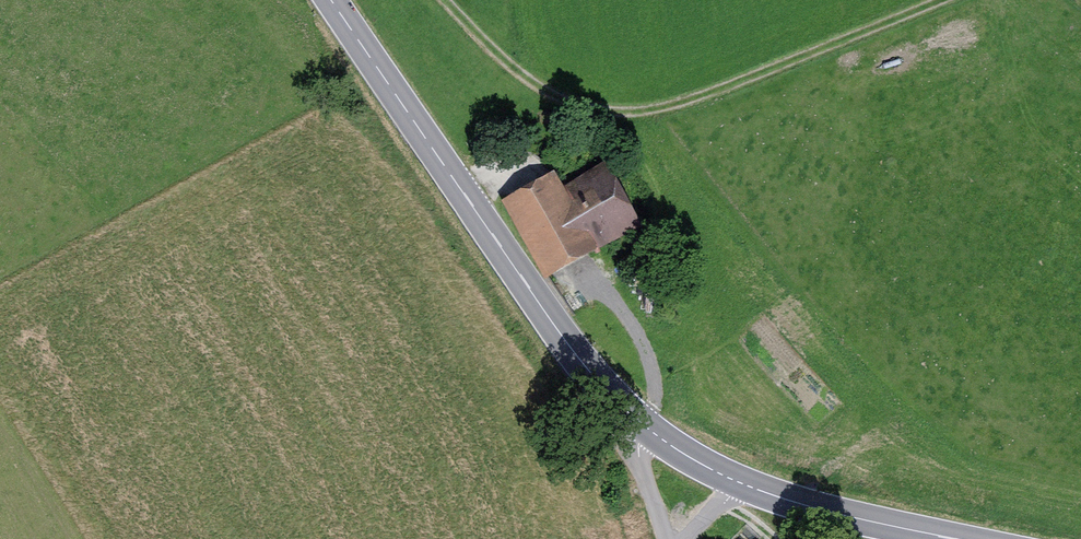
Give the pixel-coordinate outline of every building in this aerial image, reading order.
[(631,215),(636,223),(654,214),(623,159),(561,194),(553,181),(509,206),(542,265),(631,215)]
